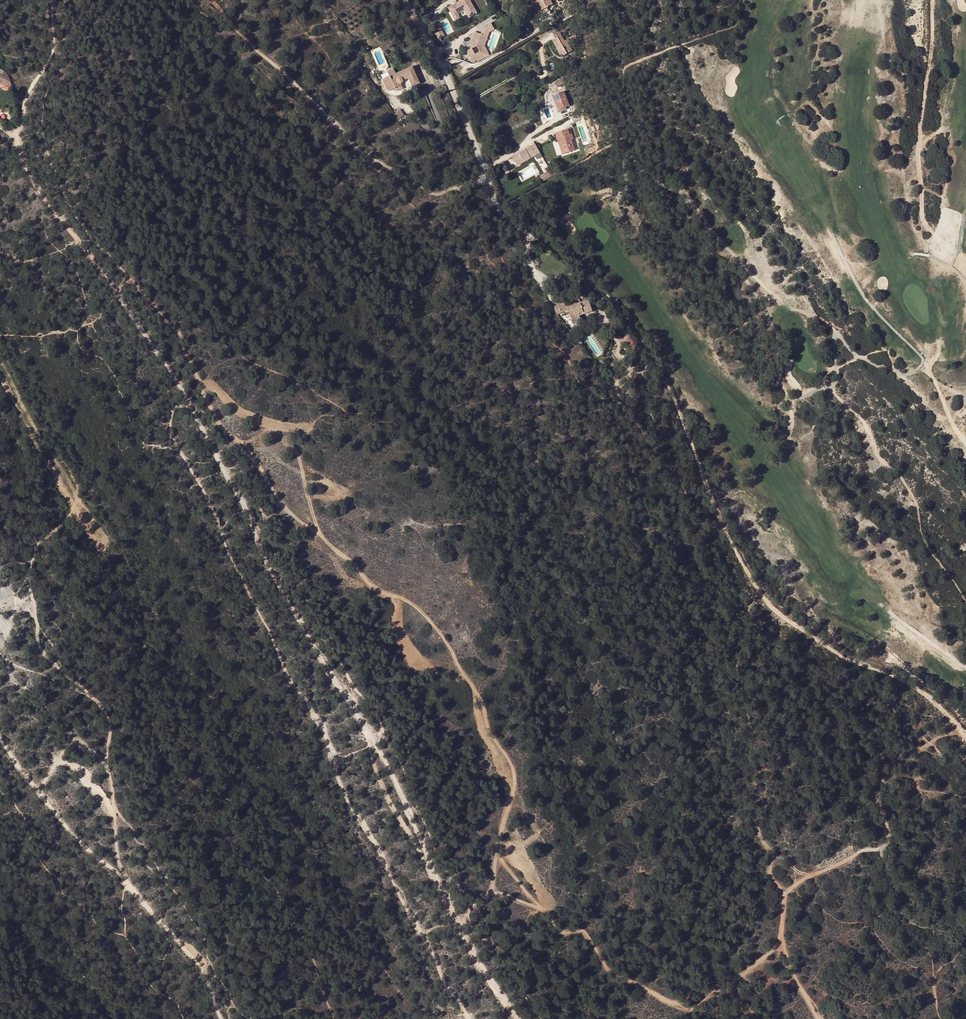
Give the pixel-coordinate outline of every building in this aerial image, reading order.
[(460,1),(448,6),(454,19),(466,13),(468,17),(481,11),(477,3),(473,4),(471,0),(459,0),(460,1)] [(541,13),(543,12),(537,0),(535,0),(541,13)] [(552,4),(550,0),(537,0),(543,12),(544,12),(548,10),(546,7),(552,4)] [(483,27),(481,33),(487,35),(489,32),(494,29),(490,23),(483,27)] [(477,60),(486,55),(484,49),(486,48),(484,45),(487,35),(481,33),(481,34),(474,32),(470,45),(471,48),(476,46),(479,52),(474,54),(472,49),(466,51),(472,61),(477,59),(477,60)] [(570,52),(564,41),(559,33),(556,35),(557,38),(552,41),(557,48),(558,48),(563,56),(570,52)] [(393,84),(391,85),(393,89),(394,88),(396,91),(402,88),(400,83),(401,83),(402,81),(402,80),(408,78),(404,69),(395,73),(393,69),(387,71),(389,76),(393,84)] [(384,78),(388,86),(391,85),(393,84),(389,76),(384,78)] [(565,82),(562,78),(554,82),(557,87),(565,82)] [(566,107),(569,106),(563,91),(554,95),(559,109),(566,107)] [(559,109),(554,95),(552,96),(558,112),(566,109),(566,107),(559,109)] [(401,109),(394,114),(398,120),(405,115),(401,109)] [(567,129),(555,133),(557,139),(560,138),(565,153),(574,150),(571,140),(573,139),(571,133),(569,134),(567,129)] [(518,166),(536,156),(537,159),(543,156),(536,143),(512,156),(518,166)] [(549,177),(556,174),(555,171),(552,166),(545,170),(546,172),(549,177)] [(541,182),(549,177),(546,172),(539,176),(540,179),(541,182)] [(565,301),(558,304),(561,313),(562,312),(568,310),(569,314),(571,320),(580,317),(579,315),(592,311),(588,299),(580,302),(581,303),(576,305),(575,304),(575,302),(567,305),(565,301)] [(558,304),(552,307),(557,314),(561,313),(558,304)]
